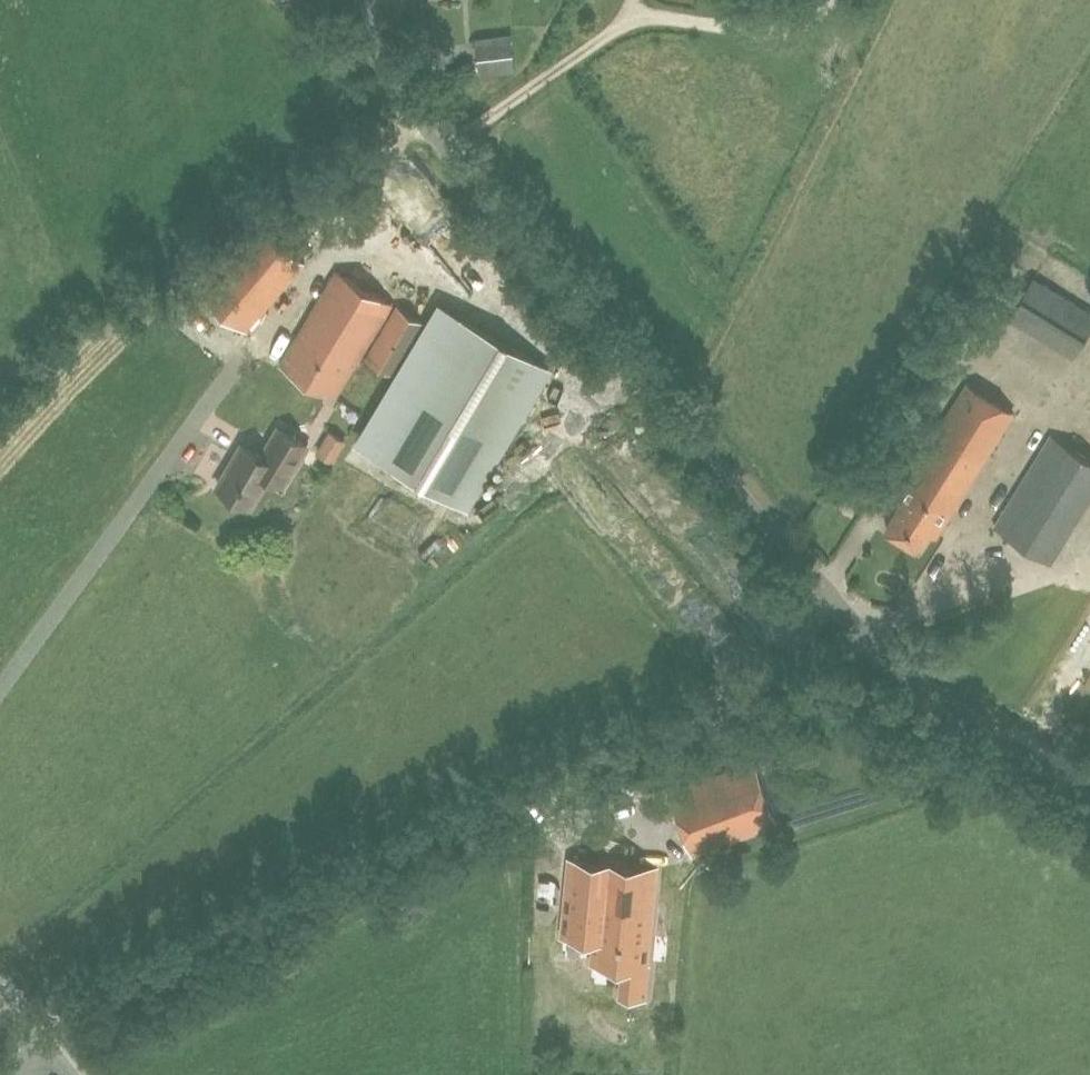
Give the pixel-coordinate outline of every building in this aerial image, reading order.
[(479,75),(515,70),(510,33),(474,38),(479,75)] [(245,331),(303,263),(257,224),(200,292),(245,331)] [(335,397),(392,303),(335,270),(279,363),(335,397)] [(1089,327),(1089,312),(1032,275),(1006,317),(1071,358),(1089,327)] [(365,359),(393,376),(424,324),(396,307),(365,359)] [(549,368),(461,316),(378,455),(466,508),(549,368)] [(928,533),(934,537),(1011,413),(966,385),(899,493),(904,497),(885,528),(918,548),(928,533)] [(266,475),(281,485),(306,444),(277,427),(260,455),(241,444),(216,485),(224,490),(225,495),(235,502),(241,500),(248,505),(266,475)] [(1089,494),(1089,460),(1049,435),(993,525),(1049,560),(1089,494)] [(886,473),(896,456),(882,448),(872,464),(886,473)] [(691,853),(774,823),(752,763),(669,793),(691,853)] [(561,934),(594,937),(591,962),(623,965),(620,994),(646,997),(649,966),(648,965),(657,866),(636,864),(622,863),(569,858),(561,934)]
